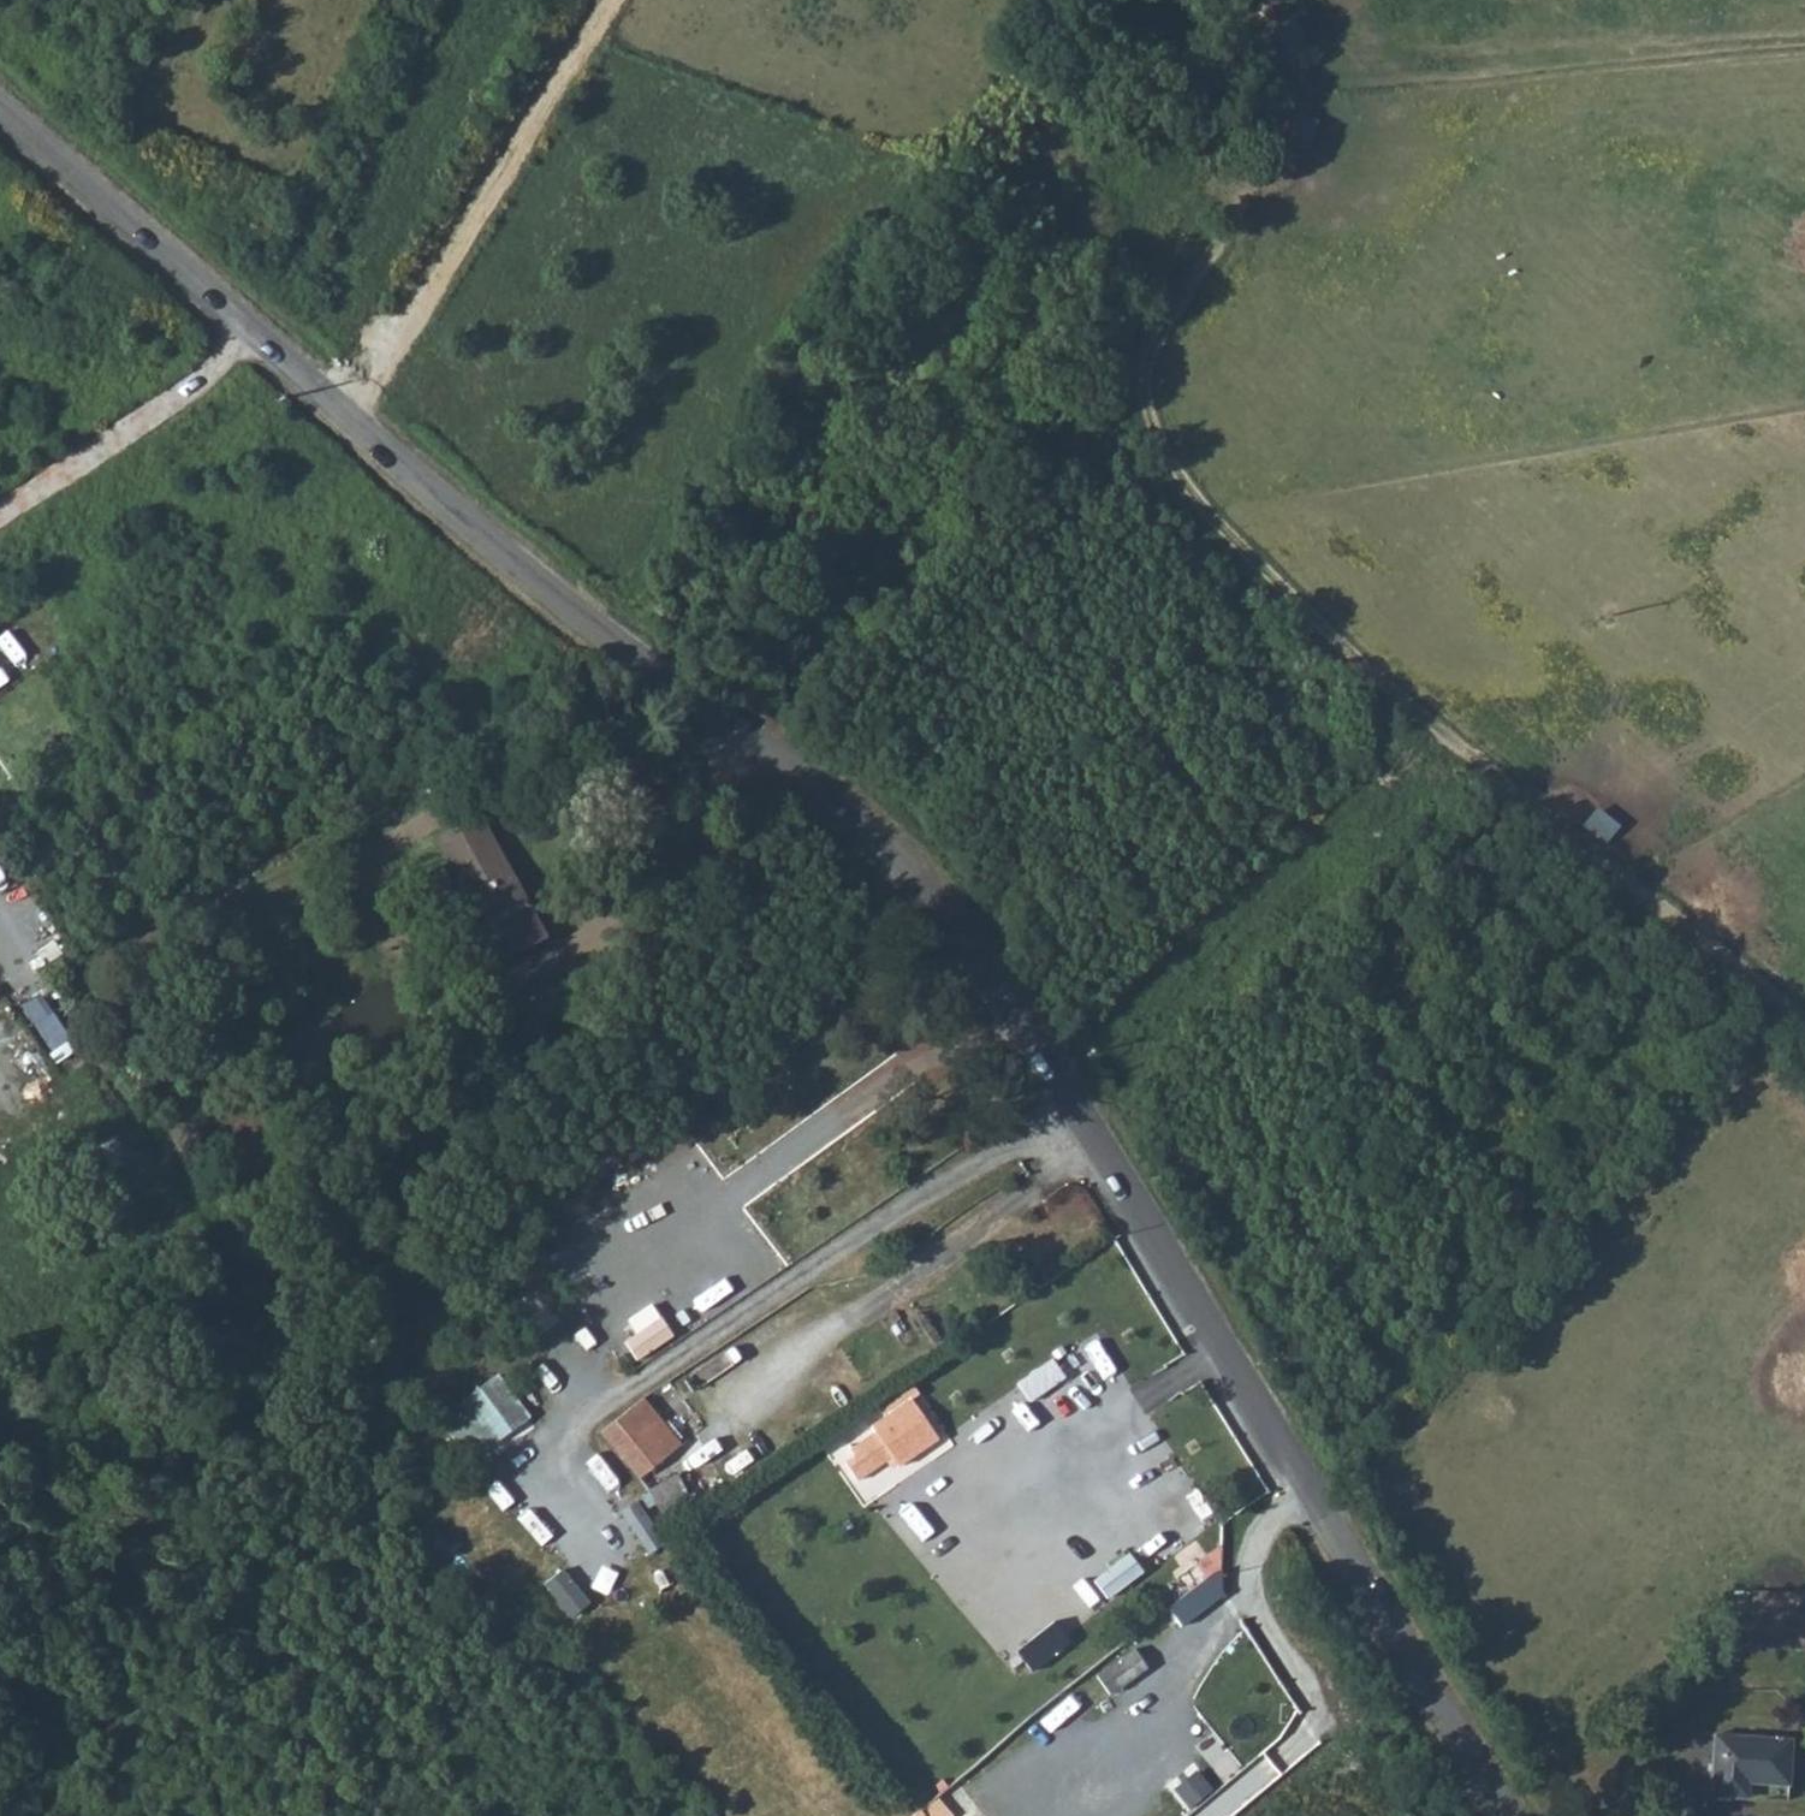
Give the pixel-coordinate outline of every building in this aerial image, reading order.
[(446,858),(486,837),(480,825),(440,847),(446,858)] [(486,837),(446,858),(476,912),(481,909),(491,926),(485,929),(504,961),(544,940),(486,837)] [(476,912),(485,929),(491,926),(481,909),(476,912)] [(42,989),(26,999),(53,1045),(69,1035),(42,989)] [(495,1372),(461,1399),(473,1413),(456,1427),(480,1456),(530,1415),(495,1372)] [(880,1433),(850,1450),(854,1458),(847,1463),(858,1479),(896,1455),(902,1463),(941,1435),(907,1387),(879,1404),(886,1416),(874,1424),(880,1433)] [(651,1406),(632,1419),(664,1463),(683,1449),(651,1406)] [(606,1436),(641,1480),(664,1463),(632,1419),(606,1436)] [(657,1499),(678,1525),(717,1498),(707,1486),(700,1491),(690,1476),(657,1499)] [(1752,1588),(1751,1607),(1791,1609),(1792,1589),(1752,1588)] [(1751,1607),(1751,1646),(1804,1648),(1804,1609),(1791,1609),(1751,1607)] [(1713,1734),(1712,1793),(1747,1796),(1747,1782),(1790,1783),(1790,1736),(1713,1734)] [(908,1815),(943,1815),(929,1799),(908,1815)]
